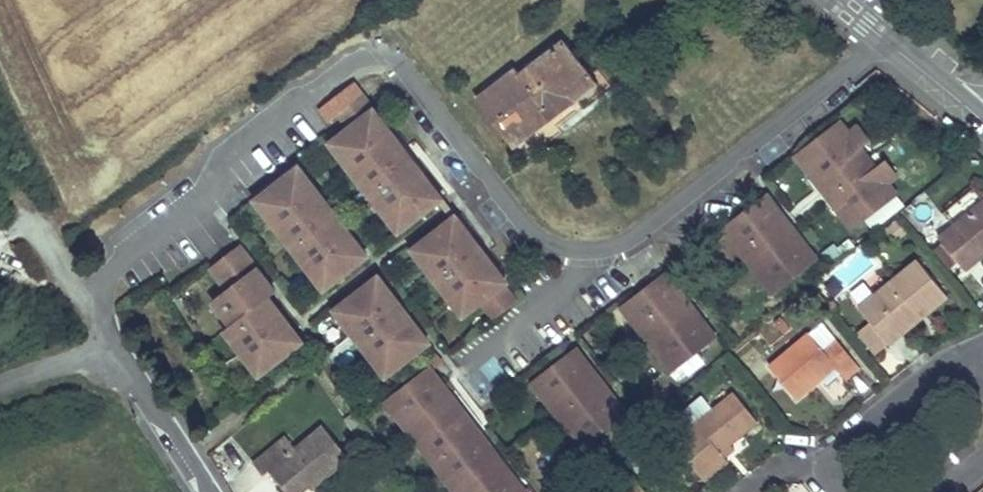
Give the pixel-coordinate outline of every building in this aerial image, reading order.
[(478,102),(489,117),(513,148),(597,83),(565,41),(521,75),(516,69),(507,76),(503,71),(486,84),(492,92),(478,102)] [(364,96),(341,115),(352,129),(332,144),(401,232),(440,201),(435,194),(438,192),(414,160),(411,163),(402,151),(405,149),(392,132),(389,135),(385,129),(388,127),(364,96)] [(960,124),(945,113),(941,118),(955,130),(960,124)] [(842,126),(807,153),(825,177),(817,183),(827,195),(870,161),(861,150),(870,143),(860,130),(851,137),(842,126)] [(414,160),(405,149),(402,151),(411,163),(414,160)] [(807,153),(799,159),(817,183),(825,177),(807,153)] [(844,201),(862,224),(898,196),(889,185),(898,178),(888,166),(879,173),(870,161),(827,195),(836,207),(844,201)] [(300,168),(257,201),(326,289),(369,256),(356,239),(353,242),(344,230),(347,228),(334,211),(331,214),(327,208),(330,206),(317,190),(314,192),(310,187),(313,184),(300,168)] [(443,199),(438,192),(435,194),(440,201),(443,199)] [(769,198),(734,225),(748,244),(740,250),(750,263),(793,229),(784,217),(780,219),(775,213),(779,211),(769,198)] [(844,201),(836,207),(854,230),(862,224),(844,201)] [(939,238),(942,241),(961,265),(966,270),(982,257),(982,202),(939,238)] [(779,211),(775,213),(780,219),(784,217),(779,211)] [(457,217),(454,219),(460,226),(463,224),(457,217)] [(415,250),(465,316),(484,301),(496,317),(517,300),(500,278),(503,276),(480,246),(477,248),(473,243),(476,241),(463,224),(460,226),(454,219),(415,250)] [(899,221),(890,229),(899,239),(908,232),(899,221)] [(734,225),(726,232),(740,250),(748,244),(734,225)] [(356,239),(347,228),(344,230),(353,242),(356,239)] [(768,269),(783,288),(818,260),(808,247),(804,250),(800,244),(803,241),(793,229),(750,263),(761,276),(768,269)] [(803,241),(800,244),(804,250),(808,247),(803,241)] [(942,241),(932,249),(951,273),(961,265),(942,241)] [(241,248),(212,270),(229,293),(215,303),(232,326),(225,331),(259,376),(302,343),(289,326),(286,329),(278,317),(280,315),(269,299),(276,294),(263,277),(260,279),(256,274),(259,271),(241,248)] [(853,306),(872,292),(860,277),(877,265),(864,249),(829,276),(853,306)] [(924,314),(927,318),(949,300),(920,264),(860,313),(867,323),(889,349),(921,323),(918,319),(924,314)] [(768,269),(761,276),(775,294),(783,288),(768,269)] [(380,277),(337,310),(387,376),(430,342),(417,326),(415,328),(411,323),(414,320),(402,305),(399,307),(390,296),(393,293),(380,277)] [(668,277),(633,306),(648,324),(640,330),(650,343),(693,308),(683,296),(680,299),(675,293),(678,290),(668,277)] [(678,290),(675,293),(680,299),(683,296),(678,290)] [(633,306),(625,312),(640,330),(648,324),(633,306)] [(668,349),(683,367),(718,339),(707,326),(704,329),(699,323),(703,320),(693,308),(650,343),(660,355),(668,349)] [(921,323),(927,318),(924,314),(918,319),(921,323)] [(289,326),(280,315),(278,317),(286,329),(289,326)] [(703,320),(699,323),(704,329),(707,326),(703,320)] [(867,323),(858,331),(879,357),(889,349),(867,323)] [(799,400),(816,387),(812,382),(820,376),(824,380),(837,369),(849,383),(863,371),(838,341),(826,350),(813,335),(773,368),(799,400)] [(668,349),(660,355),(675,373),(683,367),(668,349)] [(579,351),(543,378),(557,396),(549,402),(559,415),(603,382),(593,370),(590,373),(585,367),(589,364),(579,351)] [(593,370),(589,364),(585,367),(590,373),(593,370)] [(396,396),(410,414),(402,420),(422,446),(430,440),(457,476),(449,482),(457,491),(526,491),(517,480),(513,483),(509,477),(512,474),(494,450),(490,452),(485,446),(489,444),(470,418),(466,421),(462,415),(465,412),(446,388),(443,390),(438,384),(442,382),(432,368),(396,396)] [(816,387),(824,380),(820,376),(812,382),(816,387)] [(543,378),(535,384),(549,402),(557,396),(543,378)] [(591,441),(627,414),(617,400),(613,403),(608,397),(612,394),(603,382),(559,415),(569,428),(577,422),(591,441)] [(721,453),(731,445),(759,422),(735,393),(673,443),(704,482),(728,462),(725,458),(721,453)] [(617,400),(612,394),(608,397),(613,403),(617,400)] [(577,422),(569,428),(583,447),(591,441),(577,422)] [(252,464),(263,477),(269,472),(285,491),(302,491),(310,485),(319,479),(321,483),(350,460),(324,428),(297,450),(286,436),(252,464)] [(725,458),(736,450),(731,445),(721,453),(725,458)] [(319,479),(310,485),(312,490),(321,483),(319,479)]
